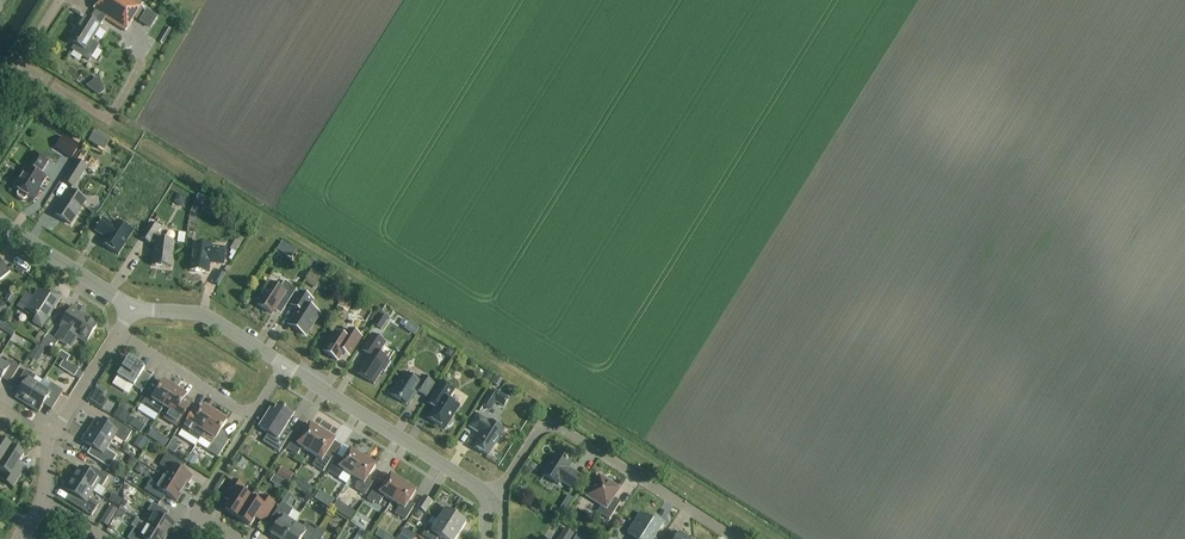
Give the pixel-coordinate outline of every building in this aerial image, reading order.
[(142,4),(136,0),(99,0),(94,9),(96,10),(89,20),(84,17),(69,41),(75,45),(72,50),(90,62),(99,46),(91,41),(100,27),(100,26),(105,18),(125,31),(142,4)] [(104,92),(99,77),(86,87),(99,96),(104,92)] [(73,142),(65,154),(72,159),(80,147),(73,142)] [(34,201),(41,190),(39,189),(46,179),(40,175),(48,162),(32,151),(24,165),(27,168),(23,174),(21,175),(18,180),(18,181),(14,189),(19,192),(17,195),(18,197),(23,200),(25,200),(27,197),(34,201)] [(73,189),(87,169),(76,161),(63,182),(73,189)] [(70,225),(86,201),(69,191),(54,214),(70,225)] [(198,195),(191,213),(199,216),(203,207),(212,211),(216,203),(198,195)] [(114,225),(103,218),(95,232),(106,238),(102,245),(118,255),(133,231),(117,221),(114,225)] [(174,243),(162,241),(163,238),(156,234),(158,230),(150,225),(141,239),(149,244),(151,242),(156,242),(153,266),(171,269),(174,243)] [(283,242),(277,250),(283,254),(288,245),(283,242)] [(223,265),(225,249),(212,247),(193,244),(190,271),(209,273),(210,264),(223,265)] [(172,281),(185,281),(187,256),(173,255),(172,281)] [(308,259),(303,265),(310,269),(314,263),(308,259)] [(0,260),(0,280),(10,273),(0,260)] [(315,288),(321,279),(311,273),(306,282),(315,288)] [(280,289),(267,281),(261,290),(265,293),(257,305),(272,314),(280,301),(286,305),(297,289),(285,281),(280,289)] [(50,297),(39,290),(34,298),(26,293),(17,307),(32,317),(33,315),(37,317),(33,323),(42,328),(61,297),(53,292),(50,297)] [(10,292),(4,301),(11,305),(16,297),(10,292)] [(305,335),(318,314),(307,307),(312,300),(300,293),(292,306),(299,310),(289,326),(305,335)] [(348,312),(354,302),(345,296),(339,307),(348,312)] [(325,297),(317,309),(327,316),(335,304),(325,297)] [(8,311),(6,304),(0,306),(0,314),(8,311)] [(86,342),(98,324),(72,308),(61,326),(63,328),(56,339),(67,346),(74,335),(86,342)] [(381,330),(388,320),(381,316),(375,326),(381,330)] [(349,330),(344,338),(337,333),(324,353),(337,361),(343,352),(349,356),(361,337),(349,330)] [(41,346),(47,336),(41,332),(35,342),(41,346)] [(51,351),(57,340),(48,335),(42,346),(51,351)] [(384,373),(391,363),(388,361),(389,361),(382,356),(380,351),(386,343),(372,335),(361,351),(368,355),(357,374),(374,385),(382,371),(384,373)] [(42,357),(47,350),(38,345),(34,353),(42,357)] [(448,349),(446,353),(447,356),(451,358),(454,353),(448,349)] [(2,378),(10,384),(21,367),(8,359),(5,364),(0,360),(0,382),(2,378)] [(151,377),(143,372),(145,370),(128,359),(117,377),(142,392),(151,377)] [(70,365),(66,372),(71,376),(76,369),(70,365)] [(27,406),(40,385),(33,381),(36,377),(25,370),(15,387),(21,391),(16,399),(27,406)] [(490,383),(494,376),(487,372),(483,379),(490,383)] [(419,383),(404,374),(391,395),(406,405),(415,391),(425,397),(433,384),(422,377),(419,383)] [(497,378),(493,384),(499,388),(503,381),(497,378)] [(160,413),(175,389),(164,382),(157,393),(151,390),(143,402),(149,406),(147,409),(158,416),(160,413)] [(447,427),(448,427),(450,427),(453,423),(452,420),(451,419),(459,407),(448,400),(454,390),(442,382),(429,402),(436,406),(428,419),(445,430),(447,427)] [(40,385),(27,406),(38,413),(43,405),(51,410),(63,391),(51,383),(47,390),(40,385)] [(175,389),(160,413),(167,417),(165,419),(170,422),(177,427),(193,401),(186,397),(187,396),(175,389)] [(503,407),(508,399),(493,390),(483,406),(490,411),(495,402),(503,407)] [(125,423),(134,408),(124,402),(115,417),(125,423)] [(198,442),(201,438),(216,414),(205,407),(203,410),(197,406),(191,415),(183,428),(190,432),(188,434),(189,434),(188,436),(198,442)] [(294,415),(280,406),(275,413),(271,410),(260,429),(268,434),(263,442),(279,452),(291,433),(285,428),(294,415)] [(218,458),(229,441),(219,435),(227,421),(216,414),(201,438),(212,445),(207,451),(218,458)] [(490,422),(477,415),(469,428),(482,435),(474,448),(488,457),(504,430),(490,421),(490,422)] [(126,425),(135,430),(139,423),(131,418),(126,425)] [(90,431),(110,444),(114,438),(124,444),(132,432),(113,420),(109,427),(97,420),(90,431)] [(309,453),(322,433),(310,425),(301,439),(295,435),(287,449),(297,456),(302,448),(309,453)] [(107,450),(110,444),(90,431),(83,443),(95,450),(90,457),(109,469),(117,457),(107,450)] [(322,433),(309,453),(317,458),(313,466),(323,472),(332,458),(326,455),(335,441),(322,433)] [(143,451),(150,441),(143,437),(137,447),(143,451)] [(166,447),(169,441),(164,438),(161,444),(166,447)] [(173,440),(167,450),(175,454),(178,450),(174,447),(177,442),(173,440)] [(12,448),(0,441),(0,467),(12,448)] [(249,457),(253,450),(246,445),(242,452),(249,457)] [(0,467),(0,470),(5,473),(1,480),(13,487),(25,468),(19,464),(24,456),(12,448),(0,467)] [(351,476),(363,458),(350,450),(342,463),(336,459),(328,472),(339,479),(344,471),(351,476)] [(164,477),(184,489),(192,477),(182,471),(185,465),(167,454),(160,465),(168,470),(164,477)] [(197,458),(190,454),(186,461),(192,465),(197,458)] [(572,489),(580,477),(568,469),(572,464),(556,454),(542,475),(558,485),(560,482),(572,489)] [(135,467),(138,462),(132,458),(129,464),(135,467)] [(363,458),(351,476),(357,480),(355,489),(365,495),(373,483),(367,479),(375,466),(363,458)] [(72,479),(93,492),(97,485),(102,488),(108,477),(94,468),(90,474),(80,468),(72,479)] [(277,476),(289,483),(293,476),(282,469),(277,476)] [(126,480),(130,474),(124,471),(120,476),(126,480)] [(267,487),(273,480),(263,471),(257,477),(267,487)] [(392,502),(403,484),(391,476),(382,488),(377,485),(367,500),(373,504),(375,501),(379,504),(384,497),(392,502)] [(609,520),(619,505),(612,501),(620,489),(599,476),(586,497),(601,507),(597,513),(609,520)] [(177,502),(184,489),(164,477),(159,484),(151,479),(144,490),(163,501),(166,495),(177,502)] [(89,499),(93,492),(72,479),(65,491),(70,494),(66,501),(91,517),(99,505),(89,499)] [(238,519),(251,498),(238,490),(241,485),(234,480),(225,494),(232,499),(225,511),(238,519)] [(284,482),(281,487),(286,491),(290,485),(284,482)] [(403,484),(392,502),(399,507),(395,514),(405,521),(413,508),(408,504),(416,492),(403,484)] [(305,492),(311,496),(314,490),(309,487),(305,492)] [(251,498),(238,519),(250,527),(256,518),(258,519),(260,515),(266,519),(275,504),(262,496),(258,503),(251,498)] [(322,497),(313,509),(318,513),(327,501),(322,497)] [(425,514),(433,503),(423,497),(416,508),(425,514)] [(330,498),(325,505),(329,508),(334,500),(330,498)] [(128,511),(131,505),(125,501),(122,507),(128,511)] [(295,523),(288,519),(292,510),(281,503),(271,520),(278,524),(271,536),(273,537),(274,538),(285,538),(295,523)] [(340,514),(343,508),(336,503),(332,509),(340,514)] [(147,525),(168,538),(175,526),(165,519),(168,513),(153,504),(146,515),(152,518),(147,525)] [(109,527),(119,511),(111,506),(101,522),(109,527)] [(434,519),(459,535),(466,523),(450,513),(451,512),(442,506),(434,519)] [(326,517),(330,511),(324,508),(320,514),(326,517)] [(419,519),(422,514),(415,510),(412,515),(419,519)] [(640,513),(627,533),(636,538),(653,538),(664,523),(655,517),(652,521),(640,513)] [(341,528),(345,521),(338,517),(334,523),(341,528)] [(434,519),(433,519),(422,536),(427,538),(438,538),(439,537),(441,538),(456,538),(459,535),(434,519)] [(313,537),(318,529),(307,522),(302,528),(295,523),(285,538),(302,538),(303,537),(307,538),(311,538),(313,537)] [(64,525),(62,530),(75,533),(76,528),(64,525)] [(168,538),(147,525),(143,533),(135,528),(128,538),(167,538),(168,538)] [(329,538),(343,538),(345,536),(329,526),(324,536),(329,538)] [(360,529),(354,538),(364,538),(367,534),(360,529)] [(575,535),(565,529),(559,538),(572,538),(575,535)] [(412,535),(404,530),(399,538),(410,538),(412,535)]
